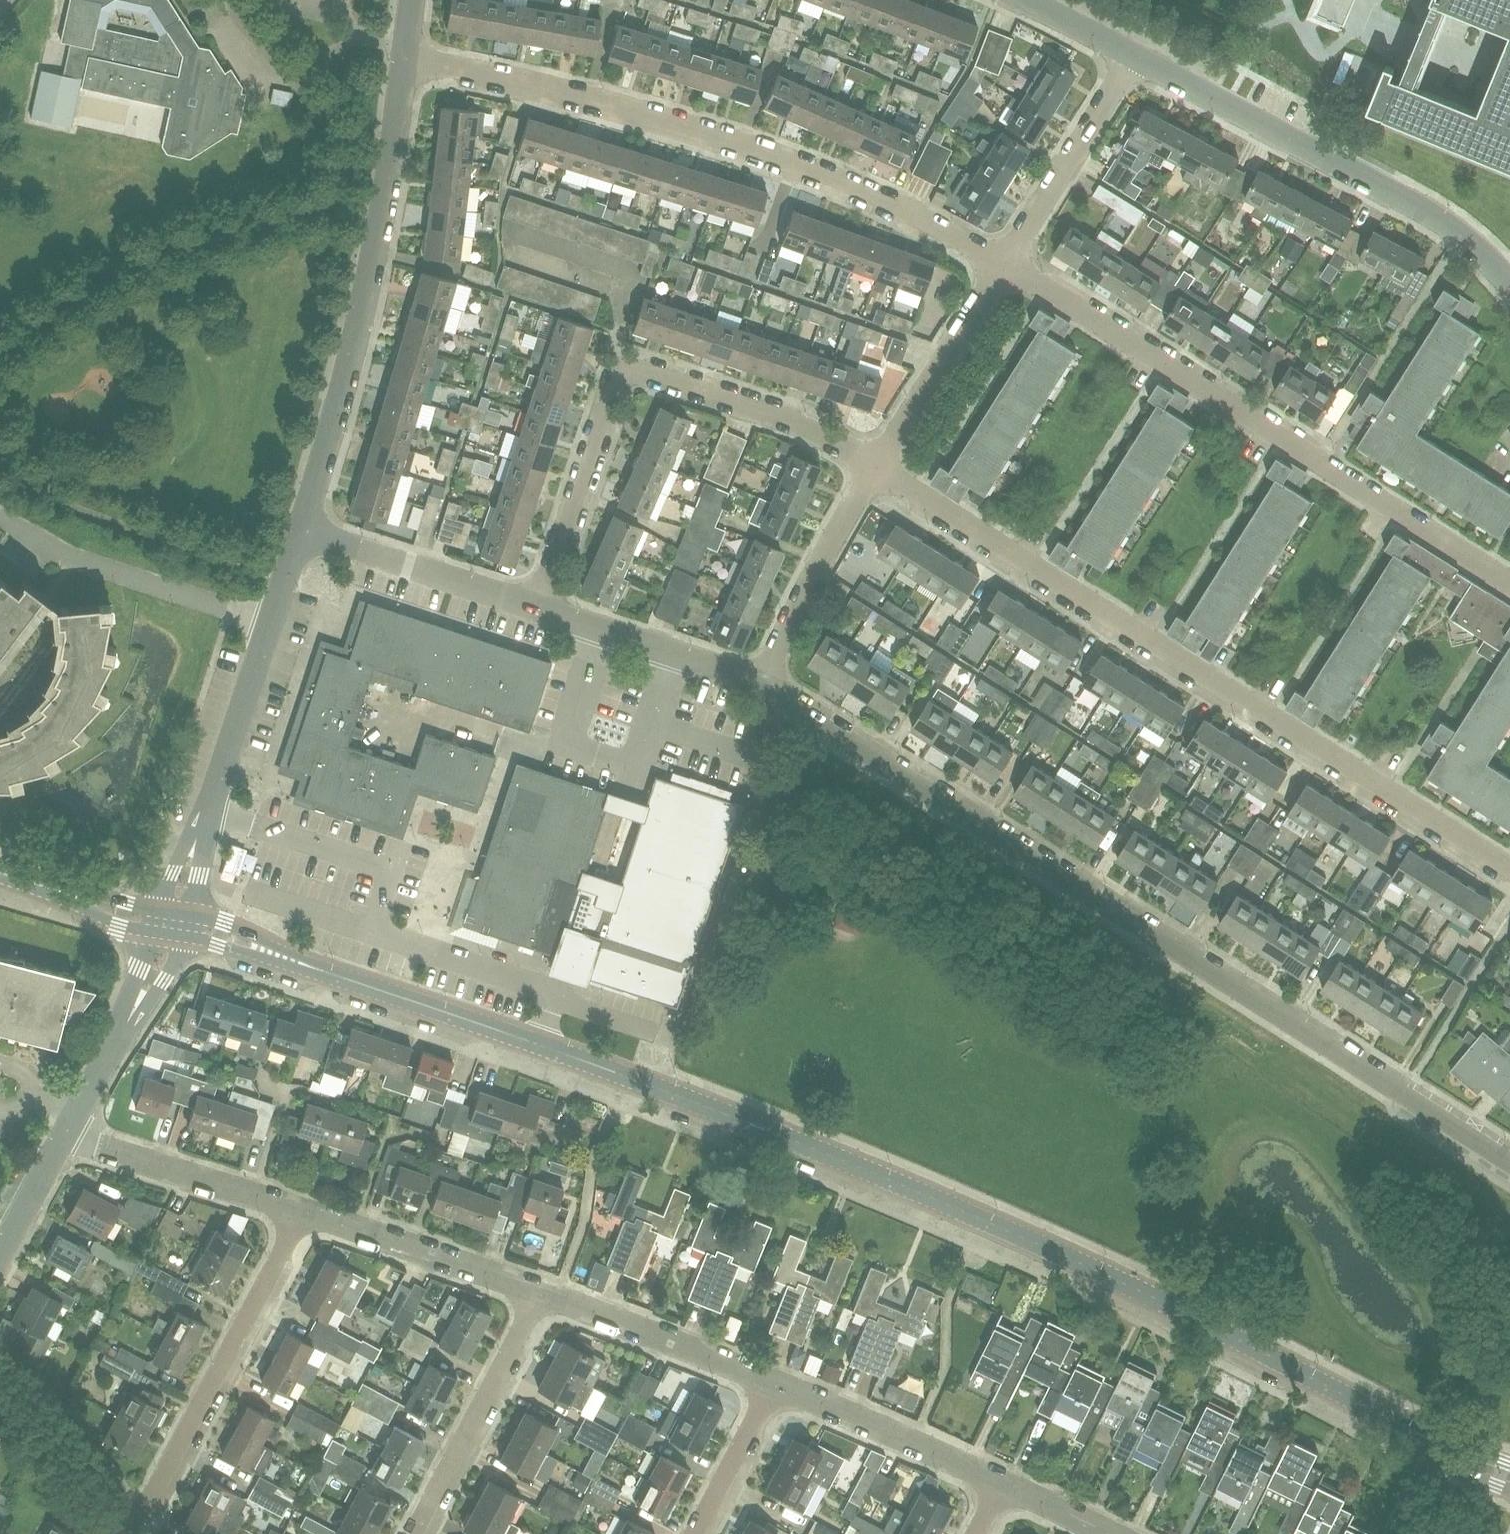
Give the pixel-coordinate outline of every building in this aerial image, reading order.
[(169,0),(70,0),(61,41),(71,43),(69,50),(45,45),(40,68),(38,68),(28,113),(80,95),(82,87),(171,107),(162,145),(167,153),(190,158),(231,132),(237,133),(246,93),(237,91),(239,85),(232,83),(225,73),(210,48),(199,46),(169,0)] [(477,0),(452,0),(447,29),(471,33),(477,0)] [(491,0),(477,0),(471,33),(496,38),(502,2),(491,0)] [(616,0),(600,0),(599,4),(614,8),(616,0)] [(631,0),(616,0),(614,8),(628,12),(631,0)] [(650,9),(653,0),(640,0),(638,6),(650,9)] [(665,1),(661,0),(653,0),(650,9),(661,13),(665,1)] [(724,13),(727,0),(715,0),(712,9),(724,13)] [(854,0),(827,0),(825,6),(848,15),(845,23),(854,0)] [(845,23),(856,27),(859,19),(871,24),(880,0),(854,0),(845,23)] [(871,24),(895,33),(907,0),(880,0),(871,24)] [(910,0),(907,0),(895,33),(918,41),(930,8),(910,0)] [(1430,1),(1432,2),(1403,73),(1385,65),(1379,78),(1366,109),(1509,169),(1509,36),(1479,111),(1479,112),(1414,85),(1446,7),(1509,34),(1509,0),(1430,0),(1430,1)] [(729,13),(741,16),(746,5),(733,1),(729,13)] [(502,2),(496,38),(521,42),(527,6),(502,2)] [(741,16),(754,20),(757,8),(746,5),(741,16)] [(552,11),(527,6),(521,42),(545,47),(552,11)] [(930,8),(918,41),(941,50),(954,16),(930,8)] [(686,20),(698,24),(702,13),(690,9),(686,20)] [(552,11),(545,47),(570,51),(576,15),(552,11)] [(709,28),(713,16),(702,13),(698,24),(709,28)] [(588,17),(578,16),(576,15),(570,51),(595,55),(601,20),(588,17)] [(789,31),(793,19),(781,16),(777,27),(789,31)] [(977,25),(954,16),(941,50),(964,59),(977,25)] [(805,23),(793,19),(789,31),(797,34),(801,35),(805,23)] [(749,28),(737,24),(733,36),(746,39),(749,28)] [(632,67),(643,32),(619,25),(608,60),(632,67)] [(779,53),(789,31),(777,27),(775,27),(767,48),(779,53)] [(761,31),(749,28),(746,39),(757,42),(761,31)] [(991,59),(1000,34),(989,30),(975,65),(999,74),(1002,63),(991,59)] [(789,56),(797,34),(789,31),(779,53),(789,56)] [(667,40),(643,32),(632,67),(656,75),(667,40)] [(835,50),(839,39),(827,34),(823,46),(835,50)] [(991,59),(1002,63),(1011,38),(1000,34),(991,59)] [(850,44),(839,39),(835,50),(846,54),(850,44)] [(667,40),(656,75),(680,82),(691,47),(667,40)] [(715,55),(691,47),(680,82),(704,89),(715,55)] [(816,52),(805,48),(800,58),(811,63),(816,52)] [(1059,97),(1073,75),(1036,51),(1030,62),(1043,71),(1036,81),(1059,97)] [(827,57),(816,52),(811,63),(822,68),(827,57)] [(874,53),(869,65),(881,69),(885,58),(874,53)] [(715,55),(704,89),(728,97),(739,62),(715,55)] [(896,63),(885,58),(881,69),(892,73),(896,63)] [(763,69),(739,62),(728,97),(752,104),(763,69)] [(863,71),(851,66),(846,77),(858,82),(863,71)] [(874,76),(863,71),(858,82),(868,87),(874,76)] [(915,83),(927,87),(931,76),(920,71),(915,83)] [(972,71),(970,76),(966,81),(955,98),(977,111),(984,101),(973,94),(980,83),(983,78),(972,71)] [(779,74),(764,108),(787,118),(802,84),(779,74)] [(927,87),(938,92),(943,80),(931,76),(927,87)] [(1036,81),(1023,103),(1039,113),(1046,117),(1059,97),(1036,81)] [(787,118),(810,128),(825,95),(802,84),(787,118)] [(909,90),(896,85),(892,96),(904,101),(909,90)] [(920,94),(909,90),(904,101),(915,105),(920,94)] [(915,105),(925,109),(929,98),(920,94),(915,105)] [(832,138),(847,105),(825,95),(810,128),(832,138)] [(925,109),(921,119),(931,123),(940,102),(929,98),(925,109)] [(977,111),(955,98),(941,119),(952,126),(959,116),(966,120),(969,122),(977,111)] [(1039,113),(1023,103),(1022,103),(1014,98),(1008,107),(1017,112),(1008,126),(1032,140),(1033,139),(1036,141),(1043,130),(1040,127),(1044,121),(1046,117),(1039,113)] [(832,138),(855,149),(870,115),(847,105),(832,138)] [(439,132),(475,137),(482,138),(485,113),(442,108),(439,132)] [(1104,179),(1125,192),(1132,182),(1142,168),(1151,156),(1169,122),(1146,110),(1131,138),(1142,144),(1129,166),(1116,159),(1110,169),(1104,179)] [(855,149),(878,159),(893,125),(870,115),(855,149)] [(500,142),(511,146),(519,120),(508,116),(500,142)] [(542,159),(553,125),(529,117),(518,152),(542,159)] [(1192,134),(1169,122),(1151,156),(1149,161),(1161,168),(1167,157),(1178,162),(1192,134)] [(566,167),(577,132),(553,125),(542,159),(566,167)] [(916,136),(893,125),(878,159),(901,169),(916,136)] [(912,174),(924,180),(940,145),(944,136),(934,130),(912,174)] [(439,132),(436,157),(472,162),(475,137),(439,132)] [(590,174),(601,139),(577,132),(566,167),(590,174)] [(984,139),(978,149),(989,156),(1012,171),(1026,149),(1003,134),(995,146),(984,139)] [(1195,185),(1215,146),(1192,134),(1178,162),(1188,168),(1182,179),(1195,185)] [(614,182),(624,147),(601,139),(590,174),(614,182)] [(935,185),(947,160),(952,150),(940,145),(924,180),(935,185)] [(1239,159),(1215,146),(1195,185),(1207,191),(1213,181),(1224,186),(1221,191),(1232,197),(1245,172),(1235,167),(1239,159)] [(624,147),(614,182),(638,189),(648,154),(624,147)] [(505,166),(508,156),(496,153),(493,164),(505,166)] [(648,154),(638,189),(661,196),(658,204),(659,204),(672,162),(648,154)] [(1012,171),(989,156),(975,178),(996,191),(999,192),(1005,182),(1009,184),(1015,174),(1012,172),(1012,171)] [(436,157),(433,182),(469,186),(472,162),(436,157)] [(672,162),(659,204),(683,211),(685,204),(696,169),(672,162)] [(501,180),(505,166),(493,164),(489,176),(501,180)] [(1248,167),(1245,172),(1232,197),(1244,203),(1246,199),(1258,205),(1252,215),(1263,221),(1264,220),(1266,216),(1284,182),(1261,170),(1259,172),(1248,167)] [(696,169),(685,204),(709,211),(720,176),(696,169)] [(996,191),(975,178),(967,172),(953,195),(985,215),(999,192),(996,191)] [(720,176),(709,211),(733,218),(744,184),(720,176)] [(523,178),(520,190),(532,194),(535,182),(523,178)] [(433,182),(430,207),(466,211),(469,186),(433,182)] [(547,186),(535,182),(532,194),(543,198),(547,186)] [(1125,192),(1135,198),(1141,188),(1132,182),(1125,192)] [(1290,227),(1307,195),(1284,182),(1266,216),(1264,220),(1287,232),(1290,227)] [(744,184),(733,218),(757,226),(767,191),(744,184)] [(1094,195),(1115,208),(1121,198),(1100,185),(1094,195)] [(571,194),(567,205),(579,209),(583,198),(571,194)] [(521,199),(510,195),(503,217),(514,221),(521,199)] [(1330,207),(1307,195),(1290,227),(1287,232),(1288,232),(1293,223),(1315,235),(1330,207)] [(594,202),(583,198),(579,209),(590,213),(594,202)] [(1124,214),(1131,204),(1121,198),(1115,208),(1124,214)] [(532,202),(521,199),(514,221),(525,224),(532,202)] [(486,202),(485,214),(497,215),(499,203),(486,202)] [(543,206),(532,202),(525,224),(536,228),(543,206)] [(1157,212),(1169,220),(1174,212),(1162,205),(1157,212)] [(546,232),(554,210),(543,206),(536,228),(546,232)] [(430,207),(427,232),(463,236),(466,211),(430,207)] [(1354,219),(1330,207),(1315,235),(1339,247),(1330,263),(1341,269),(1348,258),(1347,258),(1360,233),(1350,227),(1354,219)] [(564,213),(554,210),(546,232),(557,235),(564,213)] [(618,210),(614,221),(626,225),(630,214),(618,210)] [(805,253),(817,219),(793,210),(781,245),(805,253)] [(575,217),(564,213),(557,235),(568,239),(575,217)] [(483,226),(495,228),(497,215),(485,214),(483,226)] [(641,217),(630,214),(626,225),(638,229),(641,217)] [(579,242),(586,220),(575,217),(568,239),(579,242)] [(1165,225),(1153,218),(1149,225),(1160,232),(1165,225)] [(841,227),(817,219),(805,253),(828,262),(841,227)] [(597,224),(586,220),(579,242),(590,246),(597,224)] [(597,224),(590,246),(600,249),(608,227),(597,224)] [(1056,252),(1078,266),(1094,240),(1073,226),(1056,252)] [(618,231),(608,227),(600,249),(611,253),(618,231)] [(841,227),(828,262),(852,270),(864,236),(841,227)] [(1101,229),(1094,240),(1078,266),(1100,280),(1117,254),(1120,249),(1119,244),(1112,239),(1113,237),(1101,229)] [(618,231),(611,253),(622,256),(629,234),(618,231)] [(1384,271),(1399,243),(1375,231),(1371,238),(1360,233),(1347,258),(1348,258),(1358,263),(1360,259),(1384,271)] [(424,257),(460,261),(463,236),(427,232),(424,257)] [(640,238),(629,234),(622,256),(633,260),(640,238)] [(671,249),(675,238),(663,234),(659,245),(671,249)] [(852,270),(876,279),(888,244),(864,236),(852,270)] [(644,263),(647,251),(651,241),(640,238),(633,260),(644,263)] [(686,241),(675,238),(671,249),(681,253),(686,241)] [(1422,255),(1399,243),(1384,271),(1407,283),(1422,255)] [(888,244),(876,279),(899,287),(912,252),(888,244)] [(705,262),(718,267),(722,254),(710,250),(705,262)] [(659,255),(647,251),(644,263),(640,274),(652,277),(659,255)] [(747,252),(739,274),(749,277),(757,256),(747,252)] [(935,261),(912,252),(899,287),(923,295),(935,261)] [(718,267),(729,270),(733,258),(722,254),(718,267)] [(1138,268),(1117,254),(1100,280),(1122,294),(1130,281),(1138,268)] [(682,263),(672,259),(666,270),(678,274),(682,263)] [(758,280),(769,284),(776,263),(765,259),(758,280)] [(695,267),(682,263),(678,274),(690,278),(695,267)] [(1247,264),(1245,268),(1243,271),(1256,279),(1260,272),(1247,264)] [(467,265),(463,276),(490,285),(493,274),(467,265)] [(515,269),(504,266),(497,287),(508,291),(515,269)] [(1130,281),(1122,294),(1145,309),(1149,301),(1160,308),(1171,290),(1175,284),(1164,277),(1161,282),(1138,268),(1130,281)] [(526,273),(515,269),(508,291),(518,295),(526,273)] [(1165,322),(1188,336),(1205,309),(1209,302),(1188,288),(1195,277),(1185,269),(1175,284),(1171,290),(1160,308),(1170,314),(1165,322)] [(1238,278),(1251,286),(1256,279),(1243,271),(1238,278)] [(1260,272),(1256,279),(1268,286),(1272,279),(1260,272)] [(422,273),(415,297),(450,307),(457,283),(422,273)] [(537,277),(526,273),(518,295),(529,298),(537,277)] [(714,287),(725,291),(729,279),(718,275),(714,287)] [(547,280),(537,277),(529,298),(540,302),(547,280)] [(779,288),(791,292),(795,281),(784,277),(779,288)] [(737,295),(742,283),(729,279),(725,291),(737,295)] [(1256,279),(1251,286),(1263,293),(1268,286),(1256,279)] [(558,284),(547,280),(540,302),(551,305),(558,284)] [(807,285),(795,281),(791,292),(803,296),(807,285)] [(569,287),(558,284),(551,305),(561,309),(569,287)] [(569,287),(561,309),(572,313),(580,291),(569,287)] [(1454,294),(1445,289),(1435,305),(1444,310),(1386,401),(1371,391),(1353,421),(1368,431),(1358,446),(1436,496),(1501,538),(1509,524),(1509,493),(1416,433),(1480,333),(1466,324),(1475,308),(1454,294)] [(590,295),(580,291),(572,313),(583,316),(590,295)] [(1401,322),(1416,298),(1406,291),(1391,315),(1401,322)] [(761,303),(772,307),(776,296),(765,292),(761,303)] [(831,294),(827,305),(838,309),(842,297),(831,294)] [(484,317),(497,321),(504,298),(492,295),(488,306),(484,317)] [(601,298),(590,295),(583,316),(594,320),(601,298)] [(784,311),(788,300),(776,296),(772,307),(784,311)] [(450,307),(415,297),(408,321),(443,331),(450,307)] [(854,301),(842,297),(838,309),(850,313),(854,301)] [(633,332),(657,340),(668,306),(644,298),(633,332)] [(668,306),(657,340),(680,348),(692,313),(668,306)] [(1041,307),(1031,324),(1041,330),(966,448),(951,471),(942,466),(932,481),(962,500),(971,486),(987,495),(1077,352),(1063,343),(1073,327),(1041,307)] [(823,313),(812,308),(807,320),(819,324),(823,313)] [(1205,309),(1188,336),(1210,350),(1220,334),(1227,323),(1205,309)] [(873,321),(885,326),(889,314),(877,310),(873,321)] [(519,317),(508,313),(503,328),(515,332),(519,317)] [(680,348),(704,356),(715,321),(692,313),(680,348)] [(835,317),(823,313),(819,324),(831,328),(835,317)] [(911,335),(914,323),(889,314),(885,326),(911,335)] [(484,317),(480,329),(477,330),(474,340),(490,345),(493,333),(497,321),(484,317)] [(559,318),(551,342),(585,352),(593,329),(559,318)] [(408,321),(401,344),(436,355),(443,331),(408,321)] [(715,321),(704,356),(728,363),(739,329),(715,321)] [(1249,337),(1227,323),(1220,334),(1210,350),(1232,364),(1249,337)] [(855,337),(867,341),(870,330),(859,325),(855,337)] [(512,342),(515,332),(503,328),(500,338),(512,342)] [(1249,337),(1232,364),(1254,378),(1259,371),(1269,377),(1274,370),(1285,353),(1274,346),(1271,351),(1260,345),(1267,335),(1256,328),(1249,338),(1249,337)] [(728,363),(751,371),(763,337),(739,329),(728,363)] [(870,330),(867,341),(878,345),(882,334),(870,330)] [(775,379),(786,345),(763,337),(751,371),(775,379)] [(893,337),(886,359),(901,365),(909,342),(893,337)] [(543,366),(577,376),(585,352),(551,342),(538,338),(531,362),(543,366)] [(401,344),(394,368),(429,379),(436,355),(401,344)] [(775,379),(799,387),(810,353),(786,345),(775,379)] [(1360,363),(1360,364),(1370,370),(1378,359),(1367,352),(1360,363)] [(822,395),(834,361),(810,353),(799,387),(822,395)] [(1296,360),(1285,353),(1274,370),(1269,377),(1280,384),(1276,391),(1298,405),(1315,379),(1321,369),(1310,362),(1303,372),(1292,365),(1296,360)] [(481,368),(485,357),(473,354),(470,365),(481,368)] [(822,395),(846,403),(857,368),(834,361),(822,395)] [(492,362),(488,376),(500,379),(505,366),(492,362)] [(1370,370),(1360,364),(1360,363),(1345,387),(1355,393),(1370,370)] [(474,393),(481,368),(470,365),(463,389),(474,393)] [(570,400),(577,376),(543,366),(539,377),(530,374),(526,387),(535,390),(570,400)] [(394,368),(387,392),(422,403),(429,379),(394,368)] [(857,368),(846,403),(870,410),(881,376),(857,368)] [(488,376),(485,386),(497,389),(500,379),(488,376)] [(1337,393),(1315,379),(1298,405),(1320,419),(1337,393)] [(1068,546),(1060,541),(1050,556),(1081,576),(1091,560),(1106,570),(1153,496),(1196,427),(1180,417),(1189,403),(1159,383),(1149,399),(1157,405),(1068,546)] [(570,400),(535,390),(527,413),(562,424),(570,400)] [(387,392),(380,416),(415,427),(422,403),(387,392)] [(475,407),(471,406),(462,404),(459,414),(472,417),(475,407)] [(475,407),(472,417),(470,423),(482,426),(486,411),(475,407)] [(652,433),(694,451),(698,441),(683,434),(688,421),(663,409),(652,433)] [(554,447),(562,424),(527,413),(520,437),(554,447)] [(455,426),(468,430),(470,423),(472,417),(459,414),(455,426)] [(415,427),(380,416),(373,440),(407,451),(415,427)] [(468,430),(472,431),(479,434),(482,426),(470,423),(468,430)] [(724,430),(709,465),(720,470),(735,435),(724,430)] [(652,433),(641,457),(668,468),(678,445),(693,452),(694,451),(652,433)] [(720,470),(732,475),(747,440),(735,435),(720,470)] [(554,447),(520,437),(512,461),(546,471),(554,447)] [(415,453),(407,451),(373,440),(366,464),(400,475),(408,477),(415,453)] [(444,449),(440,460),(452,464),(455,453),(444,449)] [(770,475),(783,481),(809,492),(820,468),(794,456),(788,470),(775,464),(770,475)] [(463,457),(459,471),(470,475),(475,461),(463,457)] [(641,457),(631,480),(657,492),(668,468),(641,457)] [(1187,622),(1179,616),(1168,632),(1199,651),(1209,636),(1211,638),(1202,653),(1214,661),(1223,645),(1315,502),(1304,495),(1300,492),(1309,478),(1278,458),(1268,474),(1277,480),(1268,496),(1187,622)] [(437,472),(448,475),(452,464),(440,460),(437,472)] [(539,495),(546,471),(512,461),(504,485),(539,495)] [(366,464),(359,488),(393,499),(400,475),(366,464)] [(720,470),(709,465),(704,477),(715,482),(720,470)] [(732,475),(720,470),(715,482),(727,487),(732,475)] [(459,471),(456,481),(467,484),(470,475),(459,471)] [(655,496),(657,492),(631,480),(620,505),(646,516),(655,496)] [(760,496),(759,498),(798,515),(809,492),(783,481),(776,496),(773,503),(760,496)] [(712,500),(714,496),(717,488),(705,484),(700,496),(712,500)] [(496,509),(531,519),(539,495),(504,485),(496,509)] [(386,523),(393,499),(359,488),(352,512),(386,523)] [(728,496),(729,493),(717,488),(714,496),(712,500),(700,496),(696,507),(720,517),(728,496)] [(425,508),(437,512),(441,499),(429,496),(425,508)] [(788,539),(798,515),(759,498),(755,509),(768,514),(762,527),(788,539)] [(443,519),(456,523),(461,506),(449,502),(443,519)] [(720,517),(696,507),(692,517),(703,522),(698,535),(710,540),(707,548),(717,552),(726,531),(715,527),(720,517)] [(437,512),(425,508),(417,535),(430,538),(437,512)] [(496,509),(488,532),(523,542),(531,519),(496,509)] [(604,542),(630,553),(641,529),(615,517),(604,542)] [(703,522),(692,517),(682,540),(706,550),(707,548),(710,540),(698,535),(703,522)] [(456,523),(443,519),(437,541),(449,545),(456,523)] [(901,568),(920,539),(899,526),(880,555),(901,568)] [(523,542),(488,532),(481,555),(515,566),(523,542)] [(1387,548),(1396,554),(1305,695),(1297,690),(1287,706),(1317,725),(1327,709),(1342,719),(1433,578),(1464,597),(1452,617),(1486,639),(1506,652),(1506,654),(1499,664),(1456,730),(1442,721),(1423,751),(1439,761),(1428,777),(1509,829),(1509,778),(1486,763),(1509,726),(1509,604),(1397,532),(1387,548)] [(940,552),(920,539),(901,568),(921,581),(940,552)] [(706,550),(682,540),(673,563),(685,568),(689,556),(702,561),(706,550)] [(745,564),(771,576),(782,552),(756,541),(745,564)] [(630,553),(604,542),(593,565),(620,577),(630,553)] [(940,552),(921,581),(942,594),(961,565),(940,552)] [(689,556),(685,568),(697,573),(702,561),(689,556)] [(771,576),(745,564),(735,589),(761,600),(771,576)] [(620,577),(593,565),(583,589),(609,601),(620,577)] [(981,578),(961,565),(942,594),(963,608),(981,578)] [(675,569),(670,582),(682,587),(687,575),(687,574),(675,569)] [(687,575),(682,587),(693,592),(699,579),(687,574),(687,575)] [(10,638),(42,595),(23,580),(22,582),(23,583),(17,591),(0,578),(0,650),(10,638)] [(884,594),(863,581),(856,592),(877,605),(884,594)] [(655,617),(667,622),(682,587),(670,582),(655,617)] [(667,622),(677,626),(678,627),(693,592),(682,587),(667,622)] [(761,600),(735,589),(724,612),(751,624),(761,600)] [(1003,633),(1022,604),(1002,591),(983,620),(1003,633)] [(854,597),(846,608),(867,621),(874,610),(854,597)] [(883,609),(898,618),(903,610),(889,600),(883,609)] [(1042,616),(1022,604),(1003,633),(1024,646),(1042,616)] [(11,787),(11,784),(9,777),(21,774),(48,767),(48,765),(44,759),(54,752),(55,752),(79,738),(78,736),(72,731),(81,722),(100,701),(99,700),(92,696),(98,685),(98,686),(111,660),(109,659),(102,658),(104,646),(109,618),(107,617),(107,618),(100,618),(99,606),(99,605),(56,609),(58,624),(63,624),(64,630),(59,652),(65,653),(63,659),(53,679),(58,682),(55,687),(40,704),(44,707),(40,711),(20,723),(23,728),(18,731),(0,736),(0,786),(11,787)] [(370,679),(414,694),(414,695),(528,733),(552,663),(391,609),(387,622),(372,668),(372,669),(373,669),(370,679)] [(912,627),(917,619),(903,610),(898,618),(912,627)] [(751,624),(724,612),(714,636),(740,647),(751,624)] [(349,660),(372,668),(387,622),(364,614),(361,625),(350,658),(349,660)] [(874,623),(889,632),(894,623),(880,614),(874,623)] [(1042,616),(1024,646),(1044,659),(1063,629),(1042,616)] [(951,622),(938,643),(949,650),(962,629),(951,622)] [(903,641),(908,632),(894,623),(889,632),(903,641)] [(973,636),(962,629),(949,650),(959,657),(973,636)] [(1083,642),(1063,629),(1044,659),(1065,672),(1083,642)] [(831,677),(850,648),(829,635),(811,664),(831,677)] [(932,677),(945,656),(916,637),(909,648),(928,660),(921,670),(932,677)] [(1490,644),(1486,651),(1487,657),(1499,664),(1506,654),(1490,644)] [(870,661),(850,648),(831,677),(852,690),(870,661)] [(370,679),(373,669),(372,669),(372,668),(349,660),(350,658),(327,651),(311,698),(358,714),(370,679)] [(956,662),(945,656),(932,677),(943,684),(956,662)] [(1106,698),(1125,669),(1104,656),(1085,685),(1106,698)] [(891,674),(870,661),(852,690),(872,703),(891,674)] [(985,674),(1000,683),(1005,675),(991,666),(985,674)] [(891,674),(872,703),(893,716),(916,680),(896,667),(891,674)] [(1145,682),(1125,669),(1106,698),(1126,711),(1145,682)] [(1000,683),(1014,692),(1020,684),(1005,675),(1000,683)] [(977,688),(991,697),(997,689),(982,680),(977,688)] [(1145,682),(1126,711),(1147,724),(1166,695),(1145,682)] [(913,729),(934,742),(952,714),(960,701),(939,688),(913,729)] [(1054,688),(1040,709),(1051,716),(1064,694),(1054,688)] [(1006,706),(1011,697),(997,689),(991,697),(1006,706)] [(1075,701),(1064,694),(1051,716),(1062,723),(1075,701)] [(1186,708),(1166,695),(1147,724),(1167,737),(1186,708)] [(311,714),(308,722),(351,736),(358,714),(311,698),(306,713),(311,714)] [(395,698),(395,709),(420,711),(421,700),(395,698)] [(934,742),(954,755),(973,727),(952,714),(934,742)] [(1048,721),(1037,714),(1023,736),(1034,742),(1048,721)] [(1059,727),(1048,721),(1034,742),(1045,749),(1059,727)] [(1208,763),(1227,734),(1207,721),(1188,750),(1208,763)] [(346,746),(348,747),(351,736),(308,722),(306,730),(301,728),(298,737),(299,737),(289,766),(312,774),(321,745),(345,752),(346,746)] [(973,727),(954,755),(975,768),(993,740),(973,727)] [(1093,730),(1088,739),(1103,749),(1108,740),(1093,730)] [(450,742),(426,734),(415,769),(416,769),(411,782),(412,783),(412,782),(434,789),(450,742)] [(1248,747),(1227,734),(1208,763),(1229,776),(1248,747)] [(1014,753),(993,740),(975,768),(996,781),(1014,753)] [(1122,748),(1108,740),(1103,749),(1117,757),(1122,748)] [(434,789),(458,796),(473,749),(450,742),(434,789)] [(1079,753),(1094,762),(1100,754),(1084,744),(1079,753)] [(362,777),(369,754),(348,747),(346,746),(345,752),(321,745),(312,774),(304,797),(328,804),(339,769),(362,777)] [(1248,747),(1229,776),(1249,789),(1268,760),(1248,747)] [(480,804),(496,757),(473,749),(458,796),(480,804)] [(327,805),(373,821),(373,819),(392,761),(369,754),(362,777),(339,769),(328,804),(327,805)] [(1113,763),(1100,754),(1094,762),(1108,771),(1113,763)] [(1152,784),(1166,762),(1155,755),(1141,777),(1152,784)] [(1289,773),(1268,760),(1249,789),(1270,802),(1289,773)] [(416,769),(415,769),(392,761),(373,819),(397,827),(412,783),(411,782),(416,769)] [(1152,784),(1163,791),(1176,769),(1166,762),(1152,784)] [(610,794),(517,763),(467,913),(462,912),(456,929),(483,937),(485,932),(556,955),(552,966),(551,970),(584,981),(586,977),(677,1007),(743,805),(655,776),(612,908),(595,903),(599,891),(580,885),(610,794)] [(1036,808),(1055,779),(1034,766),(1016,795),(1036,808)] [(1152,784),(1141,777),(1128,798),(1138,805),(1152,784)] [(1036,808),(1057,821),(1075,792),(1055,779),(1036,808)] [(1152,784),(1138,805),(1149,812),(1163,791),(1152,784)] [(1311,828),(1329,799),(1309,786),(1290,815),(1311,828)] [(1075,792),(1057,821),(1077,834),(1096,805),(1075,792)] [(1190,804),(1205,814),(1211,805),(1196,796),(1190,804)] [(1350,812),(1329,799),(1311,828),(1331,841),(1350,812)] [(1116,818),(1096,805),(1077,834),(1098,847),(1116,818)] [(1225,813),(1211,805),(1205,814),(1219,823),(1225,813)] [(1182,818),(1197,828),(1202,819),(1187,810),(1182,818)] [(1350,812),(1331,841),(1352,854),(1370,825),(1350,812)] [(1245,839),(1256,846),(1270,825),(1259,818),(1245,839)] [(1216,828),(1202,819),(1197,828),(1210,836),(1216,828)] [(1270,825),(1256,846),(1267,853),(1280,831),(1270,825)] [(1391,837),(1370,825),(1352,854),(1372,867),(1391,837)] [(1119,860),(1139,873),(1157,844),(1137,831),(1119,860)] [(1157,844),(1139,873),(1160,886),(1178,857),(1157,844)] [(1228,866),(1239,872),(1253,851),(1242,844),(1228,866)] [(1253,851),(1239,872),(1250,879),(1264,858),(1253,851)] [(1413,893),(1431,864),(1411,851),(1392,880),(1413,893)] [(1160,886),(1180,899),(1198,870),(1178,857),(1160,886)] [(1293,869),(1307,879),(1313,870),(1298,861),(1293,869)] [(1452,877),(1431,864),(1413,893),(1433,906),(1452,877)] [(1198,870),(1180,899),(1201,912),(1219,883),(1198,870)] [(1327,879),(1313,870),(1307,879),(1321,888),(1327,879)] [(1284,883),(1299,892),(1304,884),(1289,874),(1284,883)] [(1452,877),(1433,906),(1454,919),(1472,890),(1452,877)] [(1361,883),(1348,904),(1358,911),(1372,890),(1361,883)] [(1318,893),(1304,884),(1299,892),(1313,901),(1318,893)] [(1382,896),(1372,890),(1358,911),(1369,918),(1382,896)] [(1472,890),(1454,919),(1474,932),(1493,903),(1472,890)] [(869,898),(845,891),(834,927),(858,934),(869,898)] [(1221,925),(1241,938),(1259,910),(1239,897),(1221,925)] [(1331,931),(1342,938),(1356,917),(1344,909),(1331,931)] [(1241,938),(1262,951),(1280,923),(1259,910),(1241,938)] [(1366,923),(1356,917),(1342,938),(1352,944),(1366,923)] [(1300,935),(1280,923),(1262,951),(1282,964),(1300,935)] [(1395,935),(1409,944),(1415,934),(1401,926),(1395,935)] [(1409,944),(1424,953),(1430,943),(1415,934),(1409,944)] [(1321,948),(1300,935),(1282,964),(1303,977),(1321,948)] [(1386,948),(1401,957),(1406,949),(1392,939),(1386,948)] [(1415,967),(1421,958),(1406,949),(1401,957),(1415,967)] [(1469,981),(1482,960),(1471,953),(1457,974),(1469,981)] [(57,1048),(65,1017),(67,1017),(70,1018),(70,1019),(71,1020),(92,992),(91,991),(90,991),(73,987),(76,977),(0,958),(0,1033),(57,1048)] [(1343,1003),(1362,974),(1341,961),(1323,991),(1343,1003)] [(1343,1003),(1364,1016),(1382,987),(1362,974),(1343,1003)] [(1452,1008),(1466,986),(1454,979),(1441,1000),(1452,1008)] [(1364,1016),(1384,1029),(1402,1000),(1382,987),(1364,1016)] [(1509,1006),(1509,998),(1503,994),(1499,1001),(1509,1008),(1509,1006)] [(227,1035),(236,1005),(206,996),(200,1014),(189,1011),(181,1035),(207,1042),(210,1030),(227,1035)] [(1423,1013),(1402,1000),(1384,1029),(1404,1042),(1423,1013)] [(267,1014),(236,1005),(227,1035),(243,1040),(240,1053),(265,1061),(269,1048),(273,1037),(272,1036),(261,1033),(267,1014)] [(278,1018),(272,1036),(273,1037),(269,1048),(299,1058),(300,1055),(324,1062),(333,1035),(320,1031),(324,1019),(298,1011),(294,1023),(278,1018)] [(335,1043),(327,1067),(351,1075),(355,1063),(372,1068),(381,1039),(352,1029),(346,1047),(335,1043)] [(1509,1091),(1509,1055),(1484,1033),(1451,1072),(1479,1095),(1484,1090),(1500,1103),(1509,1091)] [(411,1049),(381,1039),(372,1068),(388,1074),(384,1085),(409,1094),(413,1082),(413,1081),(416,1071),(405,1067),(411,1049)] [(190,1060),(198,1062),(201,1053),(177,1045),(172,1059),(173,1058),(177,1058),(182,1058),(187,1059),(190,1060)] [(422,1053),(416,1071),(413,1081),(413,1082),(429,1088),(425,1099),(439,1104),(452,1063),(422,1053)] [(248,1066),(248,1081),(261,1081),(261,1066),(248,1066)] [(182,1103),(190,1079),(166,1072),(162,1084),(145,1078),(135,1108),(166,1118),(172,1100),(182,1103)] [(216,1088),(190,1079),(182,1103),(194,1107),(188,1125),(218,1135),(228,1105),(212,1100),(216,1088)] [(473,1109),(462,1105),(453,1130),(479,1139),(483,1126),(500,1132),(510,1102),(479,1091),(473,1109)] [(1500,1103),(1509,1112),(1509,1091),(1500,1103)] [(538,1117),(549,1121),(555,1103),(530,1094),(525,1107),(510,1102),(500,1132),(529,1142),(538,1117)] [(228,1105),(218,1135),(248,1145),(251,1134),(263,1138),(273,1106),(248,1098),(244,1111),(228,1105)] [(449,1101),(440,1126),(453,1130),(462,1105),(449,1101)] [(329,1141),(338,1113),(308,1103),(302,1122),(291,1118),(284,1141),(309,1149),(313,1136),(329,1141)] [(367,1123),(338,1113),(329,1141),(344,1146),(340,1159),(365,1167),(373,1145),(361,1141),(367,1123)] [(391,1195),(420,1206),(427,1187),(430,1177),(430,1176),(413,1170),(417,1158),(393,1149),(384,1173),(397,1177),(391,1195)] [(434,1164),(430,1176),(430,1177),(427,1187),(437,1191),(431,1209),(461,1220),(471,1191),(454,1185),(458,1172),(434,1164)] [(623,1273),(648,1210),(633,1203),(644,1176),(628,1170),(610,1214),(626,1220),(607,1267),(623,1273)] [(471,1191),(461,1220),(490,1230),(496,1212),(507,1216),(515,1192),(521,1175),(513,1173),(507,1189),(491,1184),(487,1197),(471,1191)] [(533,1180),(521,1175),(515,1192),(507,1216),(519,1220),(523,1208),(533,1180)] [(535,1227),(561,1236),(569,1213),(557,1208),(564,1190),(533,1179),(533,1180),(523,1208),(539,1214),(535,1227)] [(663,1216),(648,1210),(623,1273),(639,1280),(658,1234),(673,1240),(674,1236),(680,1239),(687,1221),(681,1219),(691,1195),(674,1189),(663,1216)] [(134,1214),(151,1223),(159,1207),(128,1198),(124,1206),(109,1199),(107,1203),(83,1190),(68,1217),(105,1236),(115,1217),(128,1224),(129,1223),(134,1214)] [(704,1305),(730,1242),(714,1236),(725,1208),(709,1202),(691,1246),(706,1252),(687,1299),(704,1305)] [(168,1210),(157,1229),(178,1240),(184,1229),(174,1224),(179,1215),(168,1210)] [(743,1248),(730,1242),(704,1305),(721,1312),(740,1266),(753,1272),(771,1228),(754,1221),(743,1248)] [(204,1254),(235,1270),(247,1247),(216,1231),(204,1254)] [(785,1338),(810,1275),(794,1268),(806,1241),(789,1235),(771,1279),(788,1286),(769,1332),(785,1338)] [(92,1254),(90,1253),(58,1236),(46,1259),(79,1277),(92,1255),(92,1254)] [(121,1270),(132,1276),(135,1270),(138,1264),(115,1252),(109,1264),(121,1270)] [(223,1293),(235,1270),(204,1254),(192,1277),(223,1293)] [(825,1281),(810,1275),(785,1338),(801,1344),(819,1298),(834,1304),(852,1260),(836,1254),(825,1281)] [(141,1260),(138,1264),(135,1270),(156,1282),(183,1296),(189,1285),(141,1260)] [(362,1297),(344,1288),(352,1273),(327,1260),(314,1285),(357,1308),(362,1297)] [(866,1370),(891,1307),(876,1301),(887,1274),(872,1268),(854,1312),(868,1317),(850,1364),(866,1370)] [(183,1296),(156,1282),(150,1293),(177,1307),(183,1296)] [(426,1290),(414,1283),(410,1290),(403,1307),(414,1313),(426,1290)] [(396,1317),(410,1290),(399,1284),(384,1311),(396,1317)] [(357,1308),(314,1285),(301,1308),(326,1322),(334,1308),(352,1318),(357,1308)] [(906,1313),(891,1307),(866,1370),(882,1376),(899,1332),(919,1340),(926,1322),(922,1321),(934,1293),(917,1286),(906,1313)] [(13,1321),(22,1325),(25,1327),(13,1350),(38,1363),(51,1338),(45,1335),(62,1302),(34,1287),(16,1321),(13,1320),(13,1321)] [(467,1291),(450,1322),(480,1338),(491,1316),(477,1308),(483,1296),(467,1291)] [(152,1329),(192,1350),(204,1327),(178,1313),(172,1324),(158,1318),(152,1329)] [(1012,1398),(1024,1372),(1048,1325),(1032,1318),(1026,1330),(1016,1325),(1014,1330),(999,1323),(977,1369),(1002,1382),(998,1391),(1012,1398)] [(392,1325),(390,1331),(404,1338),(409,1328),(395,1320),(392,1325)] [(1050,1321),(1048,1325),(1024,1372),(1050,1385),(1037,1410),(1052,1417),(1056,1409),(1079,1363),(1084,1354),(1070,1348),(1077,1335),(1050,1321)] [(480,1338),(450,1322),(438,1343),(468,1359),(480,1338)] [(409,1328),(404,1338),(427,1351),(433,1340),(409,1328)] [(179,1374),(192,1350),(152,1329),(152,1330),(165,1336),(152,1360),(179,1374)] [(338,1330),(333,1340),(356,1353),(361,1342),(338,1330)] [(287,1334),(275,1358),(314,1378),(319,1369),(305,1361),(312,1347),(287,1334)] [(427,1351),(404,1338),(399,1349),(422,1361),(427,1351)] [(333,1340),(327,1352),(350,1364),(356,1353),(333,1340)] [(596,1375),(588,1371),(594,1359),(563,1343),(551,1366),(591,1387),(596,1375)] [(795,1347),(790,1359),(802,1364),(807,1352),(795,1347)] [(108,1350),(106,1354),(115,1359),(136,1370),(141,1373),(147,1362),(121,1348),(117,1355),(108,1350)] [(115,1359),(106,1354),(105,1354),(100,1365),(130,1381),(136,1370),(115,1359)] [(314,1378),(275,1358),(262,1382),(287,1395),(295,1381),(308,1388),(314,1378)] [(836,1360),(828,1379),(845,1386),(853,1367),(836,1360)] [(1138,1449),(1160,1402),(1162,1398),(1150,1392),(1158,1374),(1131,1361),(1111,1400),(1108,1407),(1124,1415),(1113,1436),(1121,1440),(1113,1455),(1130,1463),(1137,1449),(1138,1449)] [(1088,1446),(1108,1407),(1111,1400),(1097,1393),(1106,1376),(1079,1363),(1056,1409),(1083,1422),(1075,1439),(1088,1446)] [(428,1364),(416,1386),(445,1401),(457,1379),(428,1364)] [(591,1387),(551,1366),(538,1389),(582,1412),(594,1389),(591,1387)] [(637,1398),(648,1377),(638,1372),(621,1403),(632,1409),(637,1398)] [(649,1376),(648,1377),(637,1398),(649,1404),(660,1382),(649,1376)] [(57,1380),(51,1392),(63,1397),(69,1385),(57,1380)] [(164,1412),(160,1410),(158,1408),(163,1399),(134,1383),(117,1415),(148,1432),(152,1425),(156,1427),(164,1412)] [(363,1384),(357,1395),(393,1414),(399,1403),(363,1384)] [(434,1423),(445,1401),(416,1386),(405,1407),(434,1423)] [(694,1392),(681,1416),(711,1431),(723,1408),(694,1392)] [(357,1395),(354,1400),(351,1405),(388,1425),(393,1414),(357,1395)] [(1241,1442),(1243,1437),(1230,1432),(1238,1414),(1211,1400),(1194,1434),(1188,1447),(1229,1467),(1241,1442)] [(1178,1468),(1188,1447),(1194,1434),(1182,1428),(1188,1416),(1160,1402),(1138,1449),(1178,1468)] [(299,1404),(293,1415),(327,1433),(335,1437),(340,1425),(299,1404)] [(247,1407),(235,1431),(261,1444),(273,1421),(247,1407)] [(526,1413),(513,1437),(544,1453),(557,1430),(526,1413)] [(136,1455),(148,1432),(117,1415),(105,1439),(136,1455)] [(327,1433),(293,1415),(287,1426),(321,1444),(327,1433)] [(629,1415),(623,1426),(649,1439),(655,1428),(629,1415)] [(698,1455),(711,1431),(681,1416),(669,1439),(698,1455)] [(586,1417),(580,1428),(612,1445),(618,1435),(586,1417)] [(623,1426),(618,1435),(617,1437),(643,1451),(649,1439),(623,1426)] [(395,1427),(383,1449),(412,1464),(423,1442),(395,1427)] [(612,1445),(580,1428),(574,1439),(607,1456),(612,1445)] [(261,1444),(235,1431),(222,1455),(248,1468),(255,1454),(269,1461),(274,1451),(261,1444)] [(1258,1508),(1268,1486),(1291,1440),(1273,1432),(1266,1447),(1258,1444),(1255,1449),(1241,1442),(1229,1467),(1218,1489),(1258,1508)] [(532,1476),(544,1453),(513,1437),(501,1460),(532,1476)] [(838,1469),(829,1464),(834,1454),(810,1442),(807,1447),(793,1440),(780,1464),(828,1489),(838,1469)] [(1323,1477),(1310,1471),(1318,1453),(1291,1440),(1268,1486),(1310,1507),(1321,1482),(1321,1481),(1323,1477)] [(412,1464),(383,1449),(371,1471),(400,1486),(412,1464)] [(342,1454),(337,1465),(360,1477),(365,1467),(342,1454)] [(317,1467),(328,1474),(354,1488),(360,1477),(337,1465),(334,1463),(323,1457),(317,1467)] [(660,1457),(648,1480),(677,1495),(690,1472),(660,1457)] [(828,1489),(780,1464),(767,1489),(781,1497),(778,1502),(802,1515),(818,1485),(827,1490),(828,1489)] [(867,1466),(849,1500),(860,1506),(866,1493),(877,1472),(867,1466)] [(897,1482),(877,1472),(866,1493),(886,1503),(897,1482)] [(259,1477),(254,1487),(295,1509),(299,1498),(283,1489),(259,1477)] [(589,1489),(615,1503),(621,1492),(595,1478),(589,1489)] [(210,1480),(196,1505),(239,1527),(244,1517),(237,1513),(244,1499),(235,1494),(210,1480)] [(677,1495),(648,1480),(636,1503),(665,1519),(677,1495)] [(1502,1480),(1497,1494),(1509,1498),(1509,1483),(1502,1480)] [(489,1482),(477,1506),(508,1522),(520,1499),(489,1482)] [(1321,1482),(1310,1507),(1299,1529),(1309,1533),(1346,1533),(1351,1523),(1355,1515),(1341,1509),(1348,1495),(1321,1482)] [(550,1485),(544,1497),(576,1514),(582,1501),(550,1485)] [(295,1509),(254,1487),(248,1499),(283,1518),(288,1508),(294,1511),(295,1509)] [(362,1489),(349,1512),(379,1528),(391,1505),(362,1489)] [(583,1500),(609,1514),(615,1503),(589,1489),(583,1500)] [(922,1492),(909,1516),(940,1532),(952,1509),(922,1492)] [(569,1526),(572,1521),(576,1514),(544,1497),(537,1509),(569,1526)] [(217,1528),(228,1533),(235,1533),(239,1527),(196,1505),(183,1528),(194,1533),(213,1533),(217,1528)] [(508,1522),(477,1506),(465,1528),(476,1533),(516,1533),(519,1528),(508,1522)] [(865,1533),(891,1533),(863,1520),(866,1514),(858,1510),(850,1526),(858,1530),(865,1533)] [(379,1528),(349,1512),(337,1533),(376,1533),(379,1528)] [(334,1530),(307,1516),(301,1526),(316,1533),(331,1533),(334,1530)] [(909,1516),(899,1533),(938,1533),(940,1532),(909,1516)] [(619,1533),(652,1533),(626,1520),(619,1533)] [(744,1533),(787,1533),(768,1524),(765,1529),(751,1521),(744,1533)] [(809,1532),(813,1533),(839,1533),(815,1521),(809,1532)] [(49,1522),(42,1533),(72,1533),(49,1522)] [(1346,1533),(1373,1533),(1351,1523),(1346,1533)]
